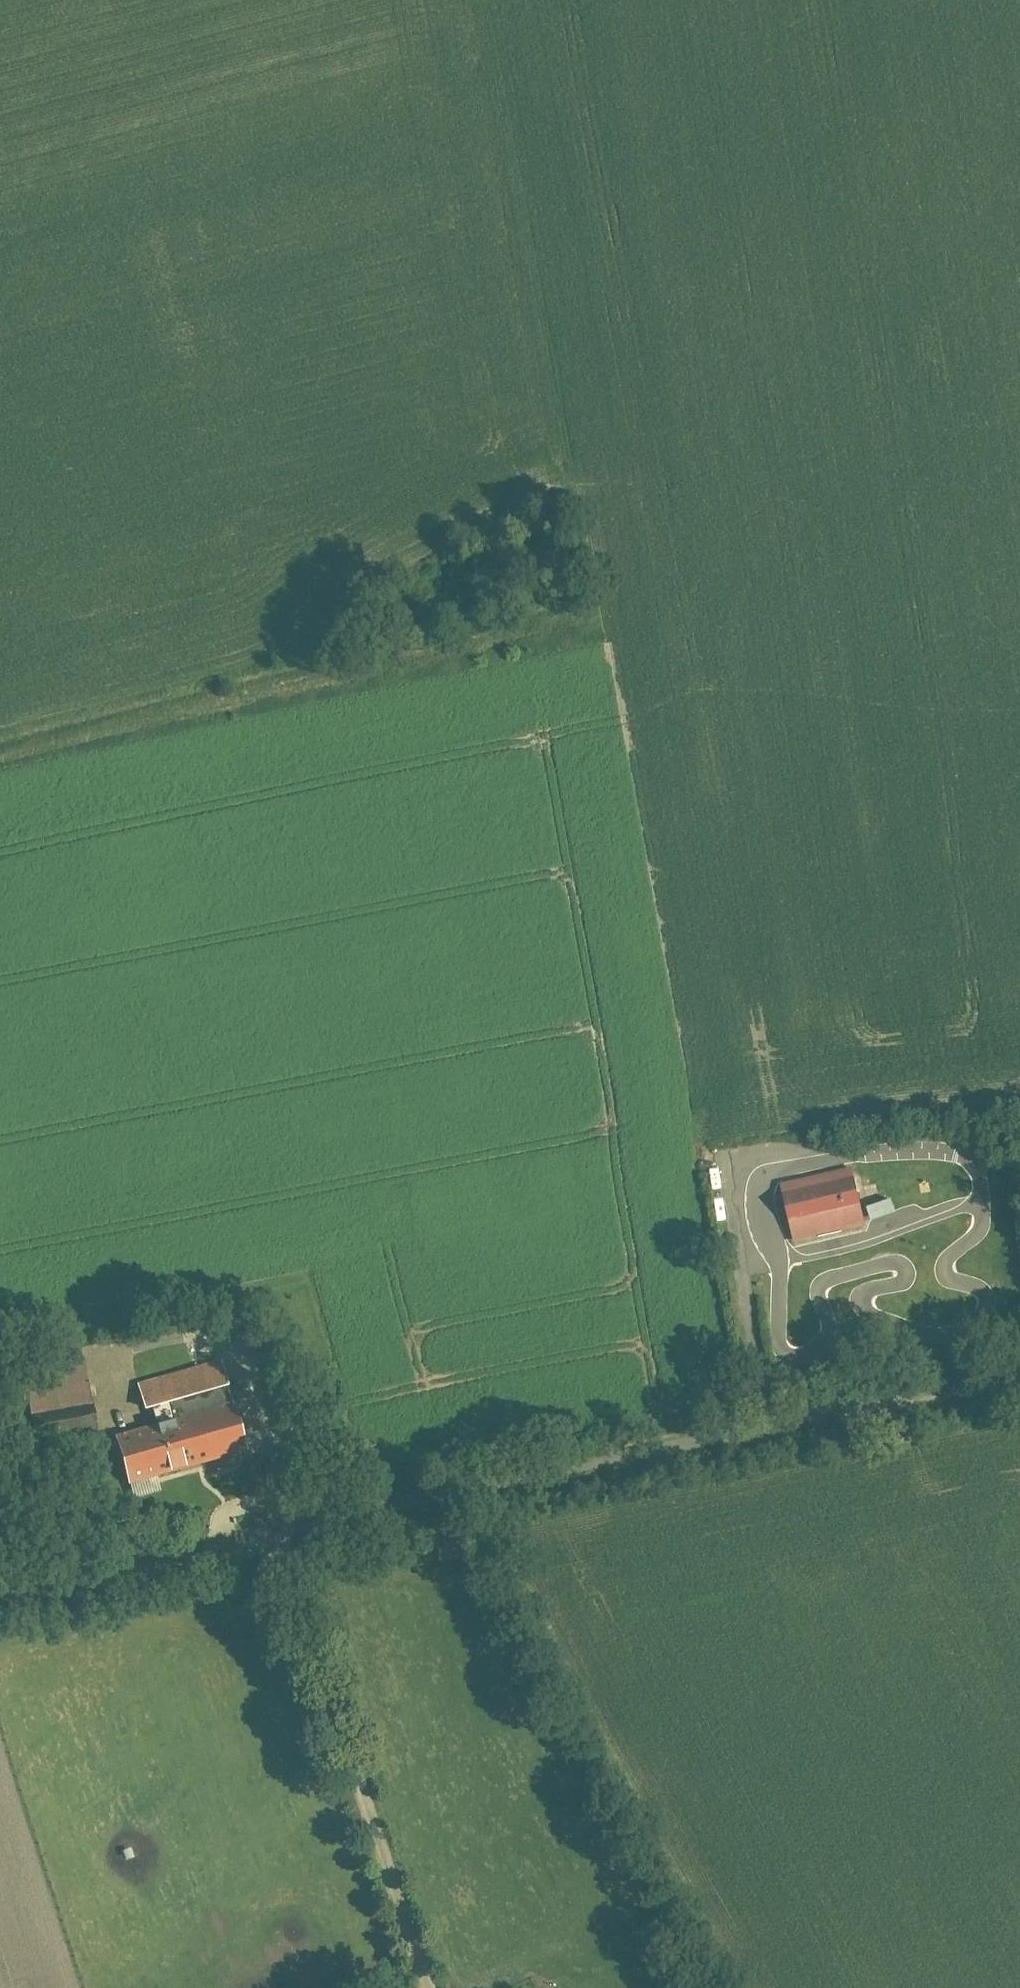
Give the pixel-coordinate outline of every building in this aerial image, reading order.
[(847,1168),(776,1182),(788,1241),(859,1226),(847,1168)] [(875,1207),(880,1220),(904,1212),(899,1198),(875,1207)] [(107,1428),(122,1489),(250,1459),(226,1361),(135,1383),(144,1419),(107,1428)]
